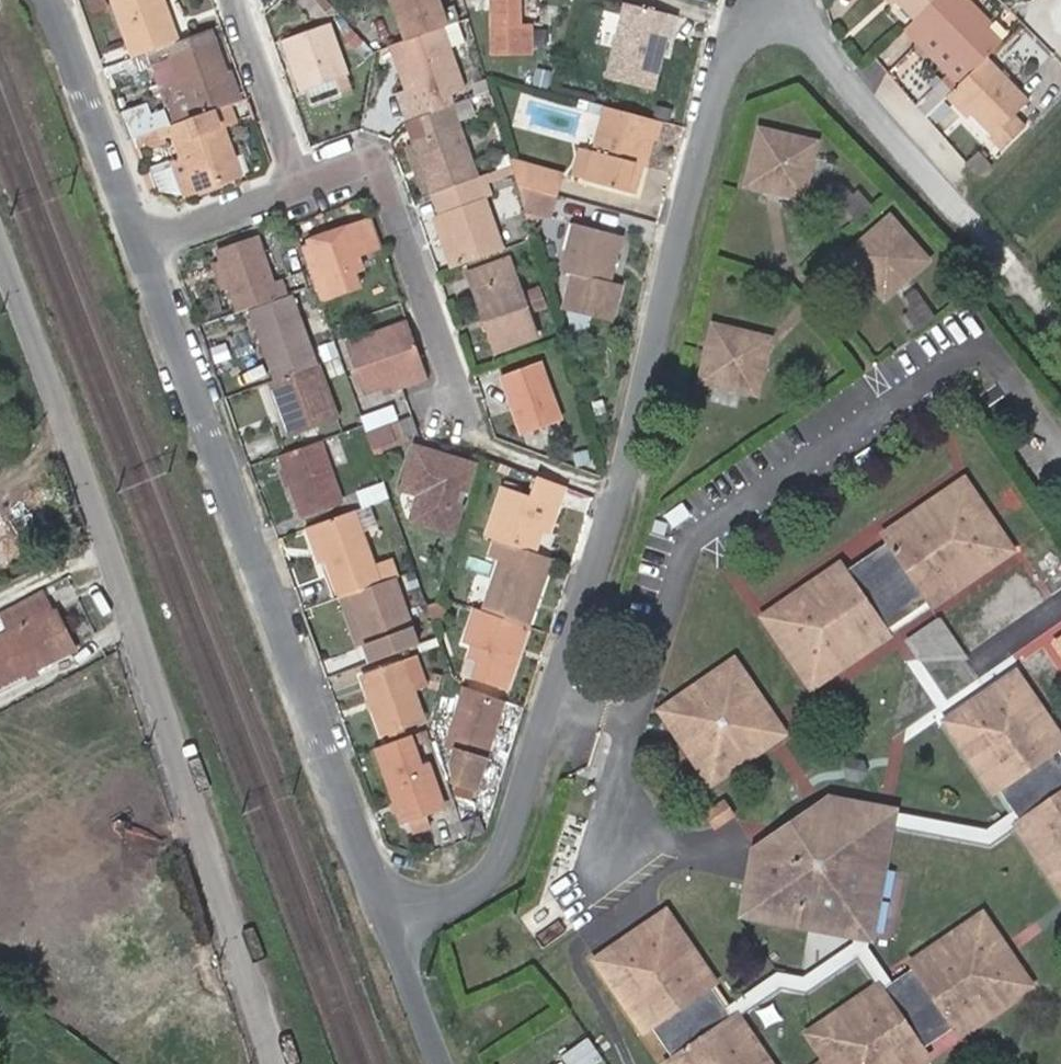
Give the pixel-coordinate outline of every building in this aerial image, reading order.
[(133,56),(166,44),(171,42),(159,9),(165,7),(163,0),(113,0),(133,56)] [(446,25),(438,0),(393,0),(405,38),(445,25),(446,25)] [(519,0),(493,0),(493,52),(532,53),(533,29),(532,29),(519,29),(519,0)] [(918,17),(929,6),(935,0),(901,0),(918,17)] [(918,17),(905,30),(947,72),(958,84),(956,87),(959,91),(993,58),(989,54),(1002,41),(989,28),(994,23),(971,0),(935,0),(929,6),(918,17)] [(681,17),(623,3),(606,76),(654,87),(661,57),(671,59),(681,17)] [(171,42),(177,40),(165,7),(159,9),(171,42)] [(286,38),(304,90),(347,75),(330,23),(286,38)] [(466,87),(445,25),(405,38),(392,43),(413,107),(466,87)] [(162,91),(174,124),(221,106),(235,101),(225,73),(209,28),(177,40),(171,42),(166,44),(181,85),(162,91)] [(1031,97),(993,58),(959,91),(976,109),(973,111),(996,134),(993,137),(1004,147),(1028,123),(1016,111),(1031,97)] [(235,101),(240,99),(230,71),(225,73),(235,101)] [(958,84),(947,72),(917,102),(927,114),(958,84)] [(951,99),(959,91),(956,87),(953,91),(948,95),(951,99)] [(976,109),(959,91),(951,99),(968,117),(973,111),(976,109)] [(477,174),(452,103),(422,113),(407,118),(414,136),(431,189),(477,174)] [(174,124),(169,125),(174,138),(182,160),(194,191),(232,177),(220,146),(228,142),(222,126),(228,124),(221,106),(174,124)] [(668,124),(608,106),(595,148),(583,145),(574,175),(636,193),(644,164),(649,166),(657,139),(663,140),(668,124)] [(169,125),(130,139),(135,152),(174,138),(169,125)] [(753,194),(805,205),(817,152),(817,149),(768,139),(765,138),(753,194)] [(239,174),(228,142),(220,146),(232,177),(239,174)] [(970,161),(982,174),(992,164),(980,151),(970,161)] [(514,178),(556,190),(562,170),(507,154),(514,178)] [(182,196),(194,191),(182,160),(170,165),(182,196)] [(502,246),(477,174),(431,189),(438,210),(430,214),(447,264),(502,246)] [(556,190),(514,178),(520,202),(550,211),(556,190)] [(356,255),(381,246),(371,218),(328,233),(330,238),(300,249),(313,286),(318,298),(357,285),(351,269),(361,266),(356,255)] [(625,305),(617,302),(623,283),(613,280),(627,235),(580,219),(563,267),(573,271),(563,307),(619,324),(625,305)] [(848,259),(886,301),(928,263),(891,221),(848,259)] [(330,238),(328,233),(299,244),(300,249),(330,238)] [(221,289),(231,316),(288,294),(282,278),(273,281),(257,237),(208,254),(212,267),(221,289)] [(470,270),(475,284),(472,285),(491,349),(532,333),(508,258),(470,270)] [(221,289),(212,267),(204,269),(213,292),(221,289)] [(273,378),(318,362),(295,297),(249,314),(273,378)] [(392,386),(425,374),(407,322),(347,343),(362,391),(391,381),(392,386)] [(716,327),(703,379),(753,392),(765,339),(716,327)] [(497,371),(516,432),(555,418),(536,359),(497,371)] [(273,378),(271,379),(291,435),(338,418),(318,362),(273,378)] [(393,438),(415,430),(410,416),(389,423),(393,438)] [(370,446),(393,438),(389,423),(364,430),(370,446)] [(321,438),(282,452),(287,468),(292,483),(304,515),(343,501),(321,438)] [(419,499),(413,519),(452,531),(460,507),(465,488),(472,465),(411,445),(398,488),(416,494),(415,497),(419,499)] [(286,485),(292,483),(287,468),(281,470),(286,485)] [(543,532),(559,483),(530,473),(523,493),(545,501),(534,528),(543,532)] [(527,548),(534,528),(545,501),(523,493),(498,483),(481,533),(492,537),(527,548)] [(761,626),(810,699),(889,645),(884,637),(929,606),(935,615),(1013,561),(960,485),(885,539),(890,547),(845,578),(839,570),(761,626)] [(409,518),(413,519),(419,499),(415,497),(409,518)] [(326,558),(340,595),(351,591),(380,581),(353,510),(314,523),(326,558)] [(314,523),(306,526),(317,561),(326,558),(314,523)] [(541,575),(547,555),(527,548),(492,537),(485,558),(494,563),(479,609),(526,625),(541,575)] [(385,579),(394,576),(388,560),(379,564),(385,579)] [(370,643),(375,659),(419,643),(394,576),(385,579),(380,581),(351,591),(370,643)] [(351,591),(340,595),(359,647),(370,643),(351,591)] [(506,689),(526,625),(479,609),(472,606),(461,640),(471,644),(466,658),(478,660),(471,677),(506,689)] [(910,639),(924,660),(958,637),(943,616),(910,639)] [(1052,643),(1060,656),(1060,637),(1052,643)] [(425,719),(404,663),(363,678),(383,735),(425,719)] [(734,672),(680,708),(687,717),(689,721),(699,723),(698,731),(697,733),(687,732),(677,739),(712,792),(767,756),(757,742),(747,741),(748,732),(749,732),(759,733),(760,733),(765,729),(770,725),(734,672)] [(1014,818),(1023,831),(1013,838),(1060,908),(1060,907),(1060,777),(1050,761),(1059,755),(1015,688),(1013,684),(942,731),(988,799),(997,792),(1013,817),(1014,818)] [(483,759),(502,699),(464,685),(443,745),(454,750),(449,764),(453,781),(474,788),(483,759)] [(687,717),(680,708),(664,719),(677,739),(687,732),(697,733),(698,731),(699,723),(689,721),(687,717)] [(784,745),(770,725),(765,729),(760,733),(759,733),(749,732),(748,732),(747,741),(757,742),(767,756),(784,745)] [(409,734),(375,745),(383,768),(396,802),(400,811),(403,820),(410,817),(427,811),(444,805),(428,759),(420,762),(409,734)] [(400,811),(396,802),(390,803),(394,813),(400,811)] [(829,808),(814,818),(832,822),(835,810),(829,808)] [(852,942),(866,945),(886,835),(886,833),(888,820),(877,818),(835,810),(832,822),(814,818),(787,836),(786,838),(808,842),(804,857),(767,851),(757,857),(746,920),(745,923),(852,942)] [(432,824),(427,811),(410,817),(416,831),(432,824)] [(878,811),(877,818),(888,820),(890,812),(878,811)] [(466,834),(482,826),(477,813),(460,819),(466,834)] [(886,833),(886,835),(991,853),(1013,838),(1023,831),(1014,818),(1013,819),(1005,825),(988,839),(888,820),(886,833)] [(786,838),(767,851),(804,857),(808,842),(786,838)] [(895,841),(891,867),(954,877),(958,850),(895,841)] [(736,1028),(727,1034),(719,1022),(705,1001),(714,995),(666,924),(593,972),(641,1042),(650,1035),(671,1063),(760,1063),(736,1028)] [(875,998),(806,1046),(818,1063),(923,1063),(920,1060),(954,1035),(961,1044),(1029,997),(978,925),(910,972),(914,978),(891,995),(879,1004),(875,998)] [(856,971),(875,998),(879,1004),(891,995),(887,990),(864,957),(866,945),(852,942),(850,956),(804,986),(778,981),(728,1016),(719,1022),(727,1034),(736,1028),(781,997),(809,1002),(856,971)]
